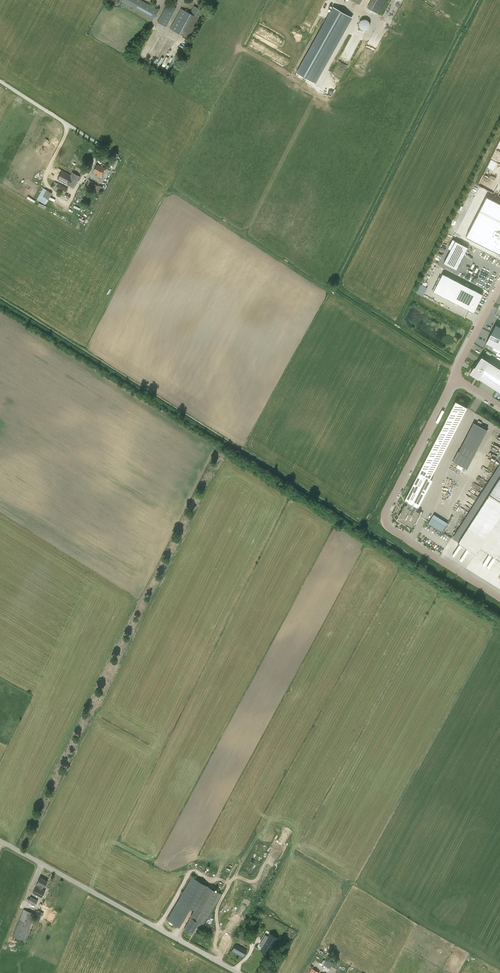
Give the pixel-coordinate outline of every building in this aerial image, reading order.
[(159,10),(142,0),(139,0),(138,1),(137,0),(122,0),(121,1),(153,19),(159,10)] [(378,14),(386,0),(371,0),(367,7),(378,14)] [(176,8),(167,3),(158,22),(166,26),(176,8)] [(334,4),(297,70),(315,80),(323,68),(322,67),(352,14),(334,4)] [(189,39),(204,11),(194,5),(190,13),(181,8),(170,28),(189,39)] [(370,25),(370,23),(369,22),(368,21),(366,20),(364,20),(363,21),(362,21),(361,23),(360,24),(360,25),(361,27),(361,28),(362,28),(363,29),(365,30),(367,30),(369,29),(369,28),(370,27),(370,25)] [(100,177),(101,175),(105,168),(97,164),(93,171),(98,173),(97,175),(100,177)] [(106,168),(102,176),(106,178),(110,170),(106,168)] [(74,188),(80,177),(72,172),(66,183),(74,188)] [(68,188),(55,181),(52,187),(55,189),(62,193),(61,194),(69,198),(71,196),(66,193),(68,188)] [(90,189),(95,192),(99,186),(93,183),(90,189)] [(46,204),(52,192),(43,188),(37,199),(46,204)] [(479,210),(499,221),(499,204),(486,197),(479,210)] [(465,237),(499,255),(499,221),(479,210),(465,237)] [(455,240),(443,263),(456,270),(468,247),(455,240)] [(442,273),(433,291),(472,312),(473,312),(475,309),(483,294),(442,273)] [(486,346),(499,353),(499,330),(495,328),(486,346)] [(470,373),(478,378),(499,392),(499,368),(481,356),(474,367),(470,373)] [(432,479),(430,478),(467,407),(455,401),(405,500),(408,502),(406,505),(405,504),(404,504),(402,509),(401,508),(401,509),(403,510),(398,519),(406,523),(406,524),(405,524),(409,526),(413,528),(412,527),(414,522),(415,522),(420,512),(416,510),(418,506),(418,507),(432,479)] [(453,462),(466,468),(485,428),(472,422),(453,462)] [(489,493),(499,500),(499,475),(489,493)] [(434,514),(428,522),(441,531),(447,522),(434,514)] [(270,850),(265,861),(272,864),(276,853),(270,850)] [(41,877),(38,882),(36,885),(37,886),(33,892),(42,897),(46,890),(43,889),(47,881),(41,877)] [(190,907),(195,909),(184,929),(192,934),(195,929),(199,931),(208,917),(221,893),(194,878),(176,909),(170,921),(179,926),(190,907)] [(28,901),(35,905),(38,900),(31,896),(28,901)] [(35,914),(23,909),(13,936),(25,941),(35,914)] [(266,941),(262,948),(269,952),(277,937),(270,933),(268,937),(266,936),(263,940),(266,941)] [(243,956),(246,951),(236,945),(233,950),(243,956)] [(324,965),(330,968),(333,963),(327,959),(326,961),(325,960),(323,964),(324,964),(324,965)]
